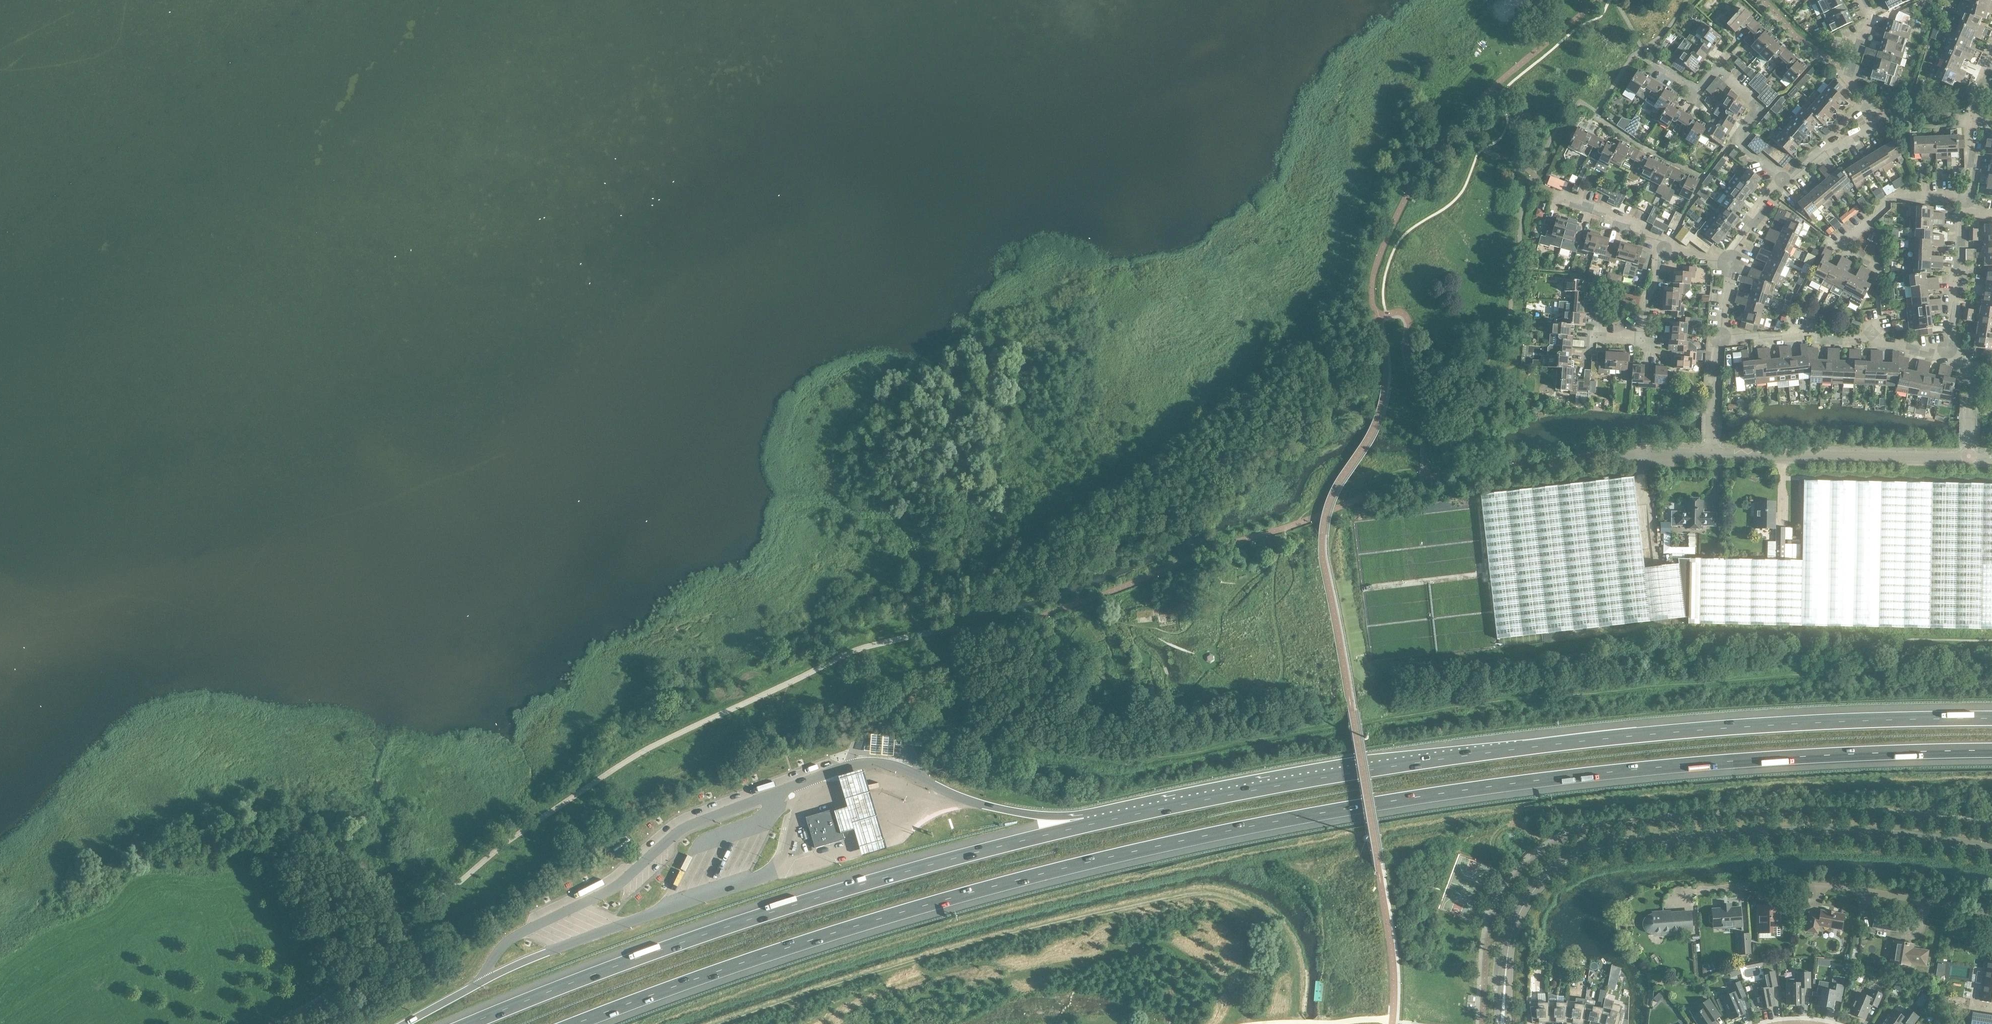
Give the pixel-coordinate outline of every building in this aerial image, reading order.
[(1821,15),(1823,14),(1844,4),(1842,0),(1816,0),(1818,3),(1816,3),(1821,15)] [(1889,11),(1911,0),(1884,0),(1889,11)] [(1923,0),(1922,0),(1913,4),(1923,9),(1926,2),(1923,0)] [(1970,3),(1968,11),(1966,10),(1965,13),(1983,18),(1987,19),(1988,14),(1991,14),(1991,8),(1970,3)] [(1852,22),(1844,4),(1823,14),(1826,20),(1824,21),(1830,33),(1852,22)] [(1742,25),(1750,32),(1758,23),(1742,8),(1726,25),(1735,33),(1742,25)] [(1965,13),(1961,11),(1960,15),(1962,16),(1959,24),(1961,25),(1990,37),(1991,32),(1991,31),(1980,26),(1983,18),(1965,13)] [(1889,20),(1883,39),(1904,46),(1906,39),(1908,40),(1912,27),(1889,20)] [(1689,42),(1699,48),(1698,49),(1708,55),(1721,37),(1702,24),(1703,23),(1700,21),(1686,40),(1689,42)] [(1774,38),(1758,23),(1750,32),(1743,40),(1759,55),(1774,38)] [(1987,43),(1990,37),(1961,25),(1958,32),(1953,30),(1952,34),(1973,43),(1975,37),(1987,43)] [(1974,56),(1981,59),(1983,53),(1970,48),(1973,43),(1952,34),(1950,37),(1947,45),(1952,47),(1951,47),(1974,56)] [(1791,53),(1774,38),(1759,55),(1767,62),(1775,54),(1783,61),(1791,53)] [(1883,39),(1877,58),(1900,66),(1906,47),(1904,46),(1883,39)] [(1695,74),(1708,55),(1698,49),(1699,48),(1689,42),(1685,48),(1686,49),(1684,52),(1683,51),(1672,66),(1682,73),(1686,67),(1695,74)] [(1981,59),(1974,56),(1951,47),(1948,54),(1944,53),(1942,56),(1963,65),(1965,59),(1978,65),(1981,59)] [(1807,68),(1791,53),(1783,61),(1772,73),(1780,80),(1781,80),(1784,77),(1792,84),(1807,68)] [(1654,62),(1666,68),(1670,62),(1657,55),(1654,62)] [(1942,69),(1971,81),(1974,75),(1961,70),(1963,65),(1942,56),(1941,59),(1945,61),(1942,69)] [(1734,63),(1743,72),(1747,67),(1738,58),(1734,63)] [(1897,78),(1900,66),(1877,58),(1873,70),(1874,71),(1872,78),(1892,85),(1895,77),(1897,78)] [(1942,69),(1940,68),(1937,76),(1934,75),(1933,78),(1954,87),(1956,82),(1969,87),(1971,81),(1942,69)] [(1638,70),(1626,89),(1623,95),(1632,101),(1635,95),(1636,95),(1645,101),(1657,82),(1638,70)] [(1756,91),(1764,82),(1767,79),(1759,72),(1748,85),(1751,87),(1752,87),(1756,91)] [(1764,82),(1756,91),(1760,95),(1768,86),(1766,84),(1771,78),(1769,76),(1767,79),(1764,82)] [(1821,95),(1838,109),(1840,107),(1848,106),(1849,104),(1837,94),(1843,88),(1833,80),(1828,87),(1823,83),(1817,91),(1821,95)] [(1676,94),(1657,82),(1645,101),(1654,107),(1664,113),(1670,103),(1676,94)] [(1733,127),(1739,118),(1745,108),(1735,102),(1738,97),(1731,90),(1727,96),(1726,96),(1714,115),(1721,119),(1724,121),(1733,127)] [(1814,103),(1835,121),(1836,119),(1836,112),(1838,109),(1821,95),(1814,103)] [(1673,119),(1682,124),(1689,115),(1670,103),(1664,113),(1658,122),(1667,128),(1673,119)] [(1807,112),(1823,126),(1826,123),(1833,123),(1835,121),(1814,103),(1807,111),(1807,112)] [(1795,116),(1812,131),(1814,128),(1822,127),(1823,126),(1807,112),(1807,111),(1803,108),(1795,116)] [(1695,146),(1698,141),(1703,134),(1707,126),(1689,115),(1682,124),(1691,130),(1686,139),(1695,146)] [(1788,125),(1809,142),(1811,141),(1810,133),(1812,131),(1795,116),(1788,125)] [(1710,138),(1721,146),(1733,127),(1724,121),(1721,119),(1718,123),(1717,121),(1714,119),(1712,120),(1711,121),(1710,121),(1707,126),(1703,134),(1698,141),(1705,146),(1710,138)] [(1625,132),(1628,127),(1621,123),(1618,127),(1625,132)] [(1628,127),(1627,128),(1632,131),(1635,125),(1631,123),(1628,127)] [(1781,133),(1798,147),(1800,145),(1808,144),(1809,142),(1788,125),(1781,133)] [(1578,152),(1588,157),(1598,137),(1578,127),(1575,133),(1574,133),(1573,133),(1572,133),(1570,136),(1570,137),(1570,138),(1571,139),(1572,139),(1568,148),(1578,153),(1578,152)] [(1963,136),(1957,136),(1957,130),(1950,131),(1950,137),(1946,137),(1947,159),(1947,165),(1951,165),(1951,153),(1958,153),(1958,148),(1964,148),(1963,136)] [(1781,133),(1774,142),(1777,144),(1782,149),(1787,153),(1793,158),(1795,159),(1796,158),(1796,150),(1798,147),(1781,133)] [(1752,141),(1763,150),(1767,145),(1757,136),(1752,141)] [(1588,157),(1597,162),(1595,168),(1605,173),(1611,162),(1610,162),(1618,147),(1617,147),(1598,137),(1588,157)] [(1929,154),(1936,154),(1935,137),(1924,138),(1925,160),(1929,160),(1929,154)] [(1935,137),(1936,154),(1943,153),(1943,159),(1947,159),(1946,137),(1935,137)] [(1925,160),(1924,138),(1913,138),(1914,155),(1921,154),(1921,160),(1925,160)] [(1767,145),(1763,150),(1768,155),(1777,144),(1774,142),(1772,140),(1767,145)] [(1625,157),(1635,162),(1640,151),(1620,141),(1617,147),(1618,147),(1610,162),(1611,162),(1620,167),(1625,157)] [(1763,150),(1752,141),(1748,146),(1758,156),(1763,150)] [(1892,142),(1882,148),(1891,162),(1897,158),(1900,163),(1904,161),(1892,142)] [(1768,155),(1773,159),(1782,149),(1777,144),(1768,155)] [(1668,147),(1664,154),(1669,156),(1672,150),(1668,147)] [(1873,154),(1885,173),(1894,167),(1891,162),(1882,148),(1873,154)] [(1738,153),(1734,149),(1729,156),(1733,159),(1738,153)] [(1773,159),(1778,164),(1787,153),(1782,149),(1773,159)] [(1650,181),(1660,161),(1640,151),(1635,162),(1626,179),(1633,182),(1638,180),(1640,176),(1650,181)] [(1783,168),(1793,158),(1787,153),(1778,164),(1783,168)] [(1882,175),(1885,173),(1873,154),(1864,159),(1873,173),(1878,170),(1882,175)] [(1867,177),(1873,173),(1864,159),(1855,165),(1867,184),(1870,182),(1867,177)] [(1660,161),(1650,181),(1659,186),(1656,193),(1662,196),(1661,198),(1665,200),(1666,198),(1669,193),(1680,170),(1660,161)] [(1842,172),(1854,186),(1857,190),(1867,184),(1855,165),(1843,172),(1842,172)] [(1736,176),(1756,190),(1759,186),(1756,185),(1760,180),(1743,166),(1736,176)] [(1846,193),(1831,176),(1823,166),(1819,170),(1827,180),(1823,183),(1834,195),(1837,200),(1846,193)] [(1842,172),(1843,172),(1840,168),(1831,176),(1846,193),(1854,186),(1842,172)] [(1700,180),(1680,170),(1669,193),(1666,198),(1670,200),(1673,195),(1678,198),(1679,196),(1690,201),(1700,180)] [(1579,193),(1586,178),(1580,175),(1572,190),(1579,193)] [(1747,197),(1750,193),(1752,195),(1756,190),(1736,176),(1735,175),(1728,183),(1747,197)] [(1565,182),(1550,176),(1550,177),(1548,176),(1545,183),(1547,184),(1547,185),(1561,191),(1565,182)] [(1743,202),(1747,197),(1728,183),(1722,192),(1727,196),(1743,208),(1745,204),(1743,202)] [(1828,199),(1834,195),(1823,183),(1815,190),(1829,207),(1832,204),(1828,199)] [(1607,196),(1610,197),(1613,191),(1599,185),(1596,190),(1596,191),(1607,196)] [(1619,194),(1613,206),(1619,209),(1627,193),(1621,190),(1619,194)] [(1826,209),(1829,207),(1815,190),(1806,197),(1817,209),(1822,205),(1826,209)] [(1613,206),(1619,194),(1613,191),(1607,202),(1613,206)] [(1882,197),(1878,191),(1873,194),(1877,200),(1882,197)] [(1734,215),(1737,211),(1739,212),(1743,208),(1727,196),(1720,205),(1725,209),(1734,215)] [(1812,213),(1817,209),(1806,197),(1798,204),(1812,221),(1816,218),(1812,213)] [(1653,225),(1660,210),(1654,207),(1647,222),(1653,225)] [(1910,218),(1944,220),(1944,213),(1932,213),(1933,208),(1916,207),(1910,207),(1910,218)] [(1725,209),(1718,217),(1731,227),(1733,229),(1737,225),(1734,223),(1738,218),(1734,215),(1725,209)] [(1783,229),(1798,236),(1803,226),(1788,219),(1791,214),(1779,209),(1774,220),(1785,225),(1783,229)] [(1675,231),(1682,215),(1676,212),(1668,227),(1675,231)] [(1727,232),(1731,227),(1718,217),(1713,213),(1706,222),(1727,237),(1730,233),(1727,232)] [(1560,248),(1568,222),(1557,219),(1547,216),(1544,225),(1549,226),(1546,237),(1541,236),(1539,244),(1549,247),(1550,245),(1560,248)] [(1699,218),(1694,224),(1698,228),(1703,222),(1699,218)] [(1835,231),(1841,226),(1835,218),(1829,223),(1835,231)] [(1944,220),(1910,218),(1909,229),(1915,229),(1916,229),(1932,230),(1932,225),(1944,226),(1944,220)] [(1568,222),(1560,248),(1577,252),(1580,240),(1582,235),(1576,233),(1578,225),(1568,222)] [(1700,240),(1711,248),(1715,242),(1718,245),(1721,240),(1724,242),(1727,237),(1706,222),(1699,231),(1704,234),(1700,240)] [(1969,235),(1991,235),(1991,225),(1984,225),(1984,232),(1981,232),(1981,229),(1969,229),(1969,235)] [(1681,243),(1689,232),(1683,227),(1675,238),(1681,243)] [(1798,236),(1783,229),(1781,234),(1770,229),(1767,234),(1793,246),(1798,236)] [(1915,240),(1943,241),(1944,235),(1932,235),(1932,230),(1916,229),(1915,229),(1915,240)] [(1690,241),(1690,242),(1695,245),(1700,240),(1704,234),(1699,231),(1699,230),(1694,236),(1690,241)] [(1689,232),(1681,243),(1686,247),(1690,242),(1690,241),(1694,236),(1689,232)] [(1588,252),(1594,253),(1599,237),(1588,234),(1586,242),(1580,240),(1577,252),(1587,255),(1588,252)] [(1774,249),(1789,256),(1793,246),(1767,234),(1765,239),(1776,245),(1774,249)] [(1984,245),(1991,245),(1991,235),(1969,235),(1969,241),(1981,241),(1981,238),(1984,238),(1984,245)] [(1599,259),(1609,261),(1613,249),(1607,248),(1609,239),(1599,237),(1594,253),(1600,255),(1599,259)] [(1711,248),(1700,240),(1695,245),(1706,254),(1711,248)] [(1943,241),(1915,240),(1908,240),(1908,250),(1915,251),(1931,251),(1931,247),(1943,247),(1943,241)] [(1620,260),(1627,262),(1631,245),(1620,242),(1618,251),(1613,249),(1609,261),(1619,264),(1620,260)] [(1642,248),(1631,245),(1627,262),(1623,274),(1634,277),(1637,269),(1642,270),(1642,269),(1646,270),(1650,254),(1642,250),(1642,248)] [(1980,253),(1980,258),(1984,258),(1984,256),(1991,256),(1991,245),(1984,245),(1984,253),(1980,253)] [(1965,257),(1975,257),(1975,247),(1965,247),(1965,257)] [(1789,256),(1774,249),(1772,253),(1761,248),(1758,254),(1784,265),(1789,256)] [(1811,280),(1821,286),(1832,265),(1827,263),(1833,253),(1827,250),(1827,249),(1824,248),(1819,259),(1822,260),(1820,264),(1818,268),(1814,275),(1811,280)] [(1931,251),(1915,251),(1914,262),(1943,263),(1943,257),(1931,256),(1931,251)] [(1784,265),(1758,254),(1756,259),(1766,264),(1764,268),(1780,275),(1784,265)] [(1984,256),(1984,258),(1984,266),(1988,266),(1991,267),(1991,256),(1984,256)] [(1831,291),(1834,285),(1847,260),(1841,257),(1836,268),(1832,265),(1821,286),(1831,291)] [(1834,285),(1843,290),(1851,275),(1847,273),(1852,262),(1847,260),(1834,285)] [(1914,276),(1925,274),(1925,273),(1930,274),(1930,268),(1942,269),(1943,263),(1914,262),(1907,261),(1907,276),(1914,275),(1914,276)] [(1670,283),(1673,283),(1690,285),(1691,278),(1694,278),(1695,268),(1683,267),(1682,273),(1674,272),(1674,274),(1671,274),(1670,283)] [(1853,295),(1866,270),(1861,267),(1855,277),(1851,275),(1843,290),(1841,295),(1850,300),(1853,295)] [(1751,279),(1775,286),(1780,288),(1785,278),(1780,275),(1764,268),(1762,273),(1752,268),(1747,277),(1747,278),(1751,279)] [(1866,270),(1853,295),(1850,300),(1860,305),(1863,300),(1870,285),(1866,283),(1871,272),(1866,270)] [(1914,275),(1907,276),(1902,276),(1904,288),(1910,287),(1939,284),(1938,278),(1926,279),(1925,274),(1914,276),(1914,275)] [(1747,278),(1747,277),(1743,276),(1741,282),(1752,286),(1751,290),(1772,297),(1775,286),(1751,279),(1747,278)] [(1576,292),(1575,303),(1586,304),(1588,282),(1565,280),(1565,291),(1576,292)] [(1661,290),(1660,299),(1681,301),(1681,294),(1685,295),(1690,291),(1690,285),(1673,283),(1673,289),(1664,288),(1664,290),(1661,290)] [(1912,298),(1928,296),(1927,291),(1939,290),(1939,284),(1910,287),(1912,298)] [(1985,287),(1984,297),(1991,298),(1991,288),(1985,287)] [(1772,297),(1751,290),(1750,295),(1738,292),(1736,297),(1764,305),(1769,307),(1772,297)] [(1790,302),(1793,293),(1787,292),(1785,300),(1790,302)] [(1928,296),(1912,298),(1913,308),(1941,305),(1940,299),(1928,301),(1928,296)] [(1745,311),(1761,316),(1764,305),(1736,297),(1735,303),(1746,307),(1745,311)] [(1984,297),(1982,307),(1991,308),(1991,298),(1984,297)] [(1671,317),(1679,318),(1683,318),(1684,307),(1680,307),(1681,301),(1660,299),(1660,308),(1663,309),(1663,311),(1671,311),(1671,317)] [(1585,326),(1586,304),(1575,303),(1559,302),(1558,314),(1563,314),(1563,318),(1556,320),(1556,323),(1562,324),(1574,325),(1585,326)] [(1941,305),(1913,308),(1906,309),(1908,320),(1930,317),(1930,312),(1942,311),(1941,305)] [(1982,307),(1980,306),(1979,314),(1976,313),(1976,310),(1964,309),(1964,314),(1991,319),(1991,308),(1982,307)] [(1809,310),(1805,317),(1814,319),(1815,319),(1817,315),(1809,310)] [(1761,316),(1745,311),(1740,328),(1752,331),(1753,325),(1763,328),(1766,317),(1761,316)] [(1977,327),(1991,329),(1991,319),(1964,314),(1963,320),(1974,322),(1975,319),(1978,319),(1977,327)] [(1930,317),(1908,320),(1909,331),(1920,330),(1920,336),(1932,334),(1930,317)] [(1692,318),(1683,318),(1679,318),(1679,323),(1670,323),(1669,334),(1687,335),(1687,329),(1691,329),(1692,318)] [(1572,347),(1574,325),(1562,324),(1556,323),(1551,323),(1551,335),(1562,335),(1561,346),(1572,347)] [(1972,333),(1971,339),(1974,340),(1975,340),(1975,337),(1991,340),(1991,329),(1977,327),(1975,334),(1972,333)] [(1677,351),(1684,352),(1696,352),(1697,348),(1690,342),(1686,341),(1687,335),(1669,334),(1666,334),(1666,343),(1669,343),(1669,345),(1677,346),(1677,351)] [(1975,337),(1975,340),(1974,340),(1973,347),(1984,349),(1983,355),(1991,356),(1991,340),(1975,337)] [(1542,350),(1542,342),(1526,341),(1526,350),(1542,350)] [(1807,348),(1807,344),(1800,345),(1801,357),(1797,357),(1798,374),(1809,373),(1807,354),(1807,348)] [(1571,369),(1572,347),(1561,346),(1550,345),(1547,347),(1547,354),(1549,356),(1548,368),(1557,368),(1571,369)] [(1799,380),(1798,374),(1797,357),(1792,358),(1791,346),(1785,347),(1788,381),(1799,380)] [(1775,360),(1777,382),(1788,381),(1785,347),(1779,347),(1780,359),(1775,360)] [(1777,382),(1775,360),(1770,360),(1769,348),(1763,349),(1767,383),(1777,382)] [(1821,383),(1822,361),(1818,360),(1818,348),(1807,348),(1807,354),(1809,373),(1810,373),(1810,383),(1821,383)] [(1767,383),(1763,349),(1757,349),(1758,361),(1754,362),(1756,384),(1767,383)] [(1832,384),(1834,349),(1828,349),(1827,361),(1822,361),(1821,383),(1832,384)] [(1843,384),(1844,362),(1839,361),(1840,349),(1834,349),(1832,384),(1843,384)] [(1609,370),(1616,370),(1617,350),(1609,350),(1609,353),(1597,352),(1596,363),(1599,363),(1598,373),(1609,374),(1609,370)] [(1622,375),(1632,375),(1633,365),(1633,363),(1627,363),(1628,354),(1625,354),(1625,351),(1617,350),(1616,370),(1622,371),(1622,375)] [(1756,384),(1754,362),(1749,362),(1748,350),(1741,351),(1742,363),(1734,364),(1735,379),(1744,378),(1744,379),(1745,385),(1756,384)] [(1854,385),(1855,350),(1849,350),(1849,362),(1844,362),(1843,384),(1854,385)] [(1855,350),(1854,385),(1864,385),(1865,363),(1861,362),(1861,350),(1855,350)] [(1875,386),(1877,351),(1871,351),(1870,363),(1865,363),(1864,385),(1875,386)] [(1877,351),(1875,386),(1886,386),(1887,363),(1882,363),(1883,351),(1877,351)] [(1696,360),(1702,361),(1702,355),(1696,355),(1696,352),(1684,352),(1683,357),(1675,357),(1674,368),(1691,369),(1692,363),(1696,363),(1696,360)] [(1899,357),(1899,352),(1892,352),(1892,364),(1887,363),(1886,386),(1897,387),(1898,361),(1899,357)] [(1907,394),(1912,371),(1907,371),(1909,359),(1899,357),(1898,361),(1897,387),(1896,392),(1907,394)] [(1918,396),(1925,362),(1919,361),(1916,372),(1912,371),(1907,394),(1918,396)] [(1928,398),(1933,376),(1928,375),(1931,363),(1925,362),(1918,396),(1928,398)] [(1633,365),(1632,375),(1632,383),(1638,383),(1638,387),(1648,388),(1649,375),(1644,375),(1644,366),(1633,365)] [(1939,400),(1946,366),(1940,365),(1938,377),(1933,376),(1928,398),(1939,400)] [(1946,366),(1939,400),(1950,403),(1953,389),(1954,382),(1955,380),(1949,379),(1952,367),(1946,366)] [(1649,375),(1648,388),(1659,388),(1659,385),(1666,385),(1666,384),(1672,385),(1673,373),(1667,372),(1667,368),(1656,367),(1655,375),(1649,375)] [(1574,369),(1571,369),(1557,368),(1556,390),(1569,391),(1568,394),(1576,395),(1575,404),(1588,405),(1589,389),(1590,384),(1590,381),(1573,380),(1574,369)] [(1960,391),(1961,384),(1957,383),(1954,382),(1953,389),(1955,390),(1960,391)] [(1991,629),(1991,486),(1803,483),(1802,561),(1678,559),(1679,564),(1644,568),(1633,477),(1481,495),(1497,639),(1688,617),(1688,624),(1692,624),(1800,626),(1991,629)] [(1686,528),(1702,528),(1702,526),(1716,526),(1717,513),(1703,513),(1703,501),(1687,501),(1686,512),(1672,512),(1672,525),(1686,526),(1686,528)] [(1775,529),(1775,502),(1758,502),(1758,516),(1755,516),(1755,528),(1775,529)] [(1777,528),(1776,542),(1768,542),(1767,559),(1776,559),(1776,560),(1784,560),(1784,539),(1792,540),(1792,528),(1777,528)] [(1663,531),(1663,551),(1695,552),(1695,545),(1669,545),(1670,531),(1663,531)] [(871,734),(870,754),(894,755),(895,735),(871,734)] [(848,808),(834,812),(841,834),(854,830),(862,856),(886,849),(863,771),(839,778),(848,808)] [(816,850),(844,841),(845,841),(845,840),(845,839),(836,810),(836,809),(835,809),(806,817),(806,818),(805,818),(805,819),(814,849),(815,849),(815,850),(816,850)] [(743,838),(734,861),(742,864),(751,841),(743,838)] [(680,857),(675,871),(682,873),(686,859),(680,857)] [(535,907),(537,913),(563,904),(561,898),(535,907)] [(1713,923),(1714,929),(1742,926),(1740,908),(1731,908),(1731,905),(1721,906),(1722,909),(1712,910),(1713,915),(1711,915),(1709,917),(1710,922),(1711,923),(1713,923)] [(1758,933),(1772,933),(1772,936),(1782,936),(1782,927),(1780,927),(1780,905),(1766,905),(1766,914),(1765,915),(1758,915),(1758,933)] [(1807,931),(1818,933),(1819,926),(1841,930),(1844,915),(1835,913),(1835,912),(1827,911),(1827,912),(1821,910),(1820,916),(1810,914),(1807,931)] [(1652,932),(1654,932),(1662,931),(1662,933),(1692,930),(1691,912),(1664,914),(1664,913),(1652,913),(1653,916),(1652,917),(1651,917),(1650,917),(1649,917),(1648,918),(1647,919),(1646,920),(1645,922),(1645,923),(1645,925),(1645,926),(1645,927),(1646,928),(1646,929),(1647,929),(1648,930),(1649,931),(1650,932),(1651,932),(1652,932)] [(1897,931),(1899,921),(1875,917),(1873,927),(1897,931)] [(694,925),(695,930),(710,926),(709,922),(694,925)] [(1739,955),(1751,954),(1750,933),(1737,934),(1739,955)] [(1928,952),(1908,948),(1909,944),(1895,942),(1893,953),(1896,953),(1894,964),(1910,966),(1910,963),(1925,965),(1928,952)] [(1991,1002),(1991,962),(1987,961),(1981,1000),(1991,1002)] [(1767,988),(1754,990),(1756,999),(1757,1006),(1762,1005),(1763,1008),(1775,1006),(1771,987),(1777,986),(1775,971),(1764,973),(1767,988)] [(1787,1004),(1804,1004),(1803,988),(1810,988),(1810,973),(1798,973),(1798,979),(1793,979),(1793,983),(1787,983),(1787,1004)] [(1734,992),(1722,998),(1730,1018),(1737,1015),(1738,1016),(1745,1013),(1739,999),(1746,996),(1739,981),(1731,985),(1734,992)] [(1834,997),(1841,998),(1843,985),(1819,981),(1816,996),(1820,997),(1818,1005),(1832,1008),(1834,997)] [(1858,992),(1850,1009),(1855,1011),(1854,1014),(1865,1019),(1871,1005),(1877,1007),(1882,994),(1872,990),(1869,997),(1858,992)] [(1549,1023),(1548,994),(1545,994),(1545,993),(1538,994),(1538,1001),(1529,1002),(1532,1023),(1549,1023)] [(1548,994),(1549,1023),(1566,1023),(1567,1001),(1566,1001),(1567,998),(1564,998),(1564,996),(1557,996),(1548,993),(1548,994)] [(1657,1003),(1663,997),(1659,993),(1653,998),(1657,1003)] [(1566,1023),(1576,1023),(1583,1023),(1585,1003),(1586,1000),(1583,999),(1582,1005),(1575,1004),(1575,1002),(1567,1001),(1566,1023)] [(1717,1012),(1709,999),(1697,1007),(1700,1011),(1692,1016),(1698,1023),(1717,1023),(1711,1016),(1717,1012)] [(1620,1013),(1622,1006),(1612,1003),(1611,1008),(1606,1007),(1607,1002),(1604,1001),(1604,1003),(1604,1006),(1600,1023),(1618,1023),(1621,1013),(1620,1013)] [(1583,1023),(1600,1023),(1604,1006),(1604,1003),(1601,1003),(1600,1008),(1593,1006),(1594,1005),(1585,1003),(1583,1023)] [(1894,1010),(1890,1016),(1889,1015),(1882,1023),(1903,1023),(1904,1023),(1906,1023),(1913,1023),(1918,1017),(1907,1009),(1904,1014),(1900,1015),(1894,1010)] [(1973,1013),(1971,1023),(1991,1023),(1991,1017),(1973,1013)]
